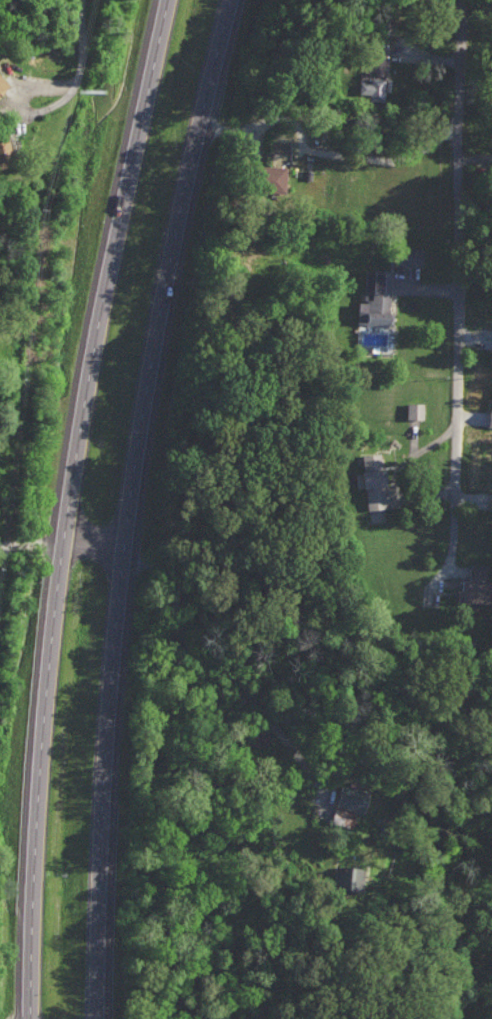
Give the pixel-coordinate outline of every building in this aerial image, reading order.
[(383,54),(367,53),(366,74),(382,75),(383,54)] [(355,82),(355,99),(381,100),(382,78),(367,77),(366,83),(355,82)] [(244,190),(283,191),(283,166),(245,165),(244,190)] [(418,248),(387,247),(387,265),(418,266),(418,248)] [(353,325),(386,326),(388,271),(361,270),(360,302),(353,302),(353,325)] [(403,418),(421,419),(422,403),(403,403),(403,418)] [(357,454),(358,471),(350,472),(352,489),(361,488),(363,510),(382,508),(376,453),(357,454)] [(481,603),(480,565),(465,565),(465,579),(456,579),(456,590),(450,590),(451,603),(481,603)] [(363,792),(336,784),(330,806),(356,813),(363,792)] [(351,827),(353,812),(329,809),(327,824),(351,827)] [(335,890),(359,891),(359,868),(336,867),(335,890)]
